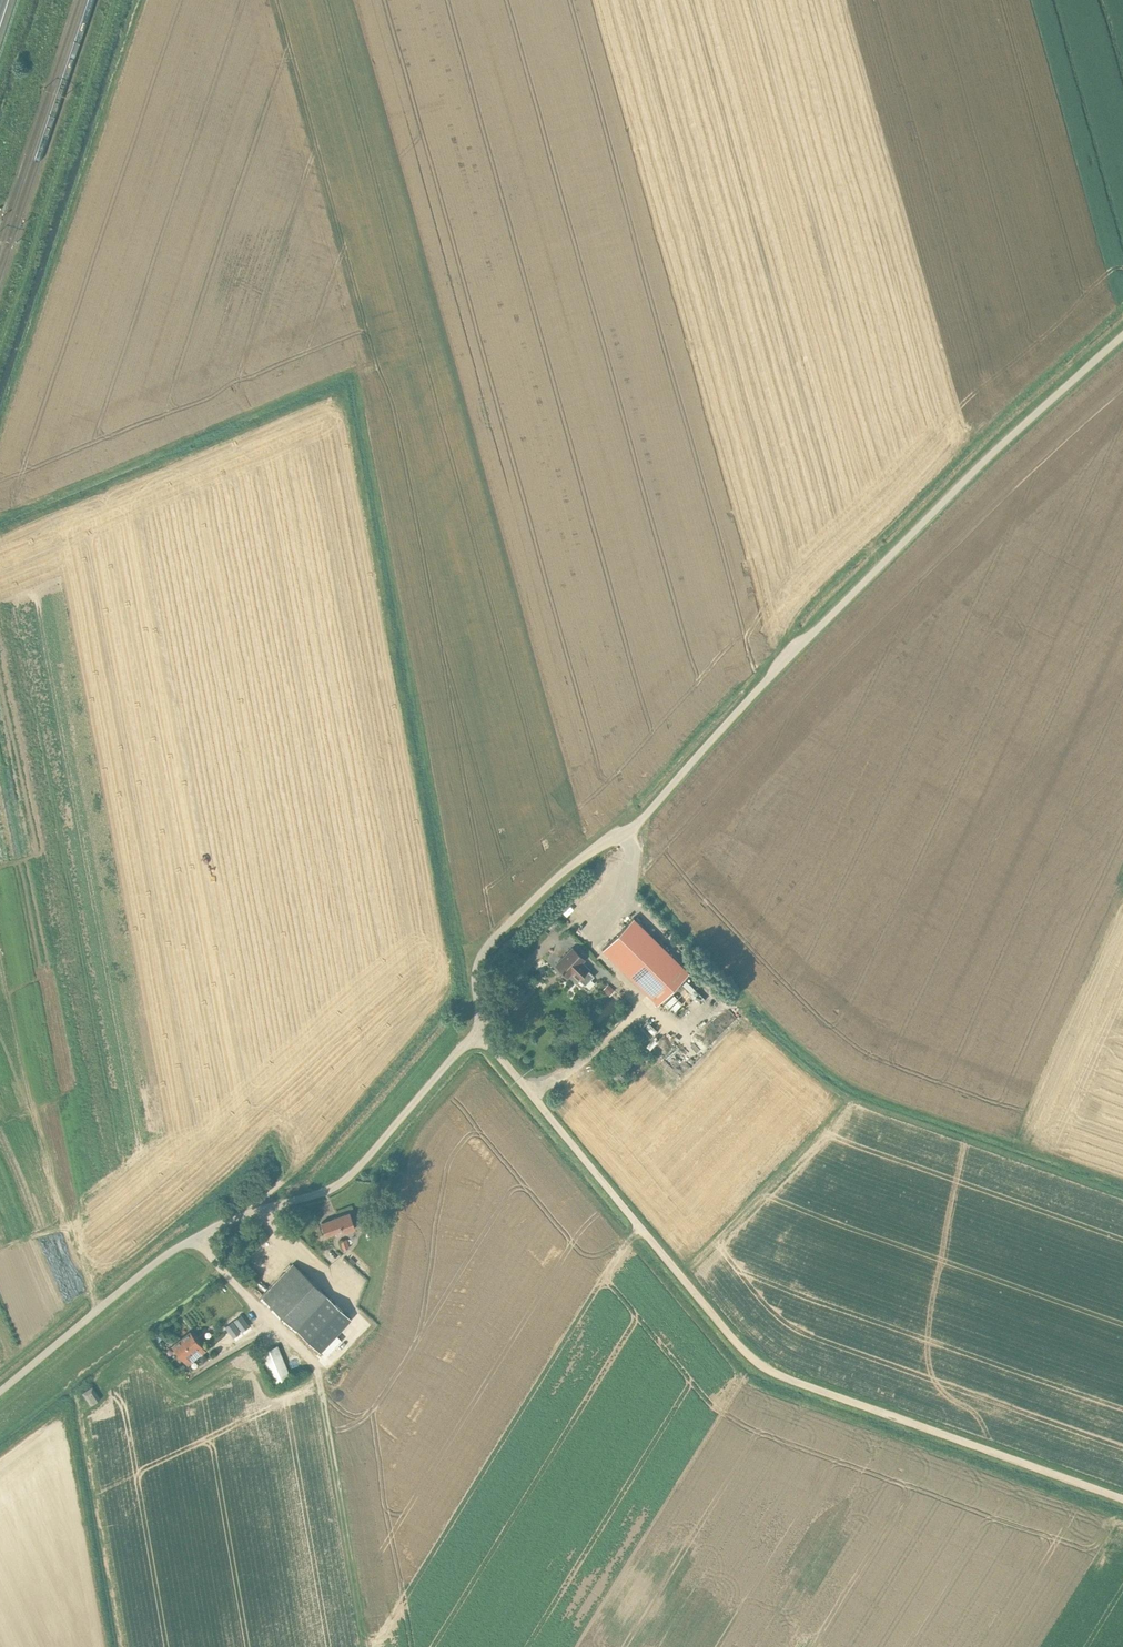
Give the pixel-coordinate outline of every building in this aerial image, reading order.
[(689,971),(634,917),(602,949),(657,1003),(689,971)] [(572,948),(556,964),(568,976),(571,973),(577,979),(578,979),(585,985),(594,976),(588,969),(588,968),(582,962),(584,959),(572,948)] [(627,1075),(617,1064),(608,1072),(618,1084),(627,1075)] [(331,1219),(335,1232),(336,1234),(343,1232),(355,1228),(349,1212),(331,1219)] [(335,1232),(331,1219),(321,1222),(326,1235),(335,1232)] [(339,1241),(342,1249),(349,1247),(346,1238),(339,1241)] [(296,1329),(327,1296),(293,1263),(261,1296),(296,1329)] [(327,1296),(296,1329),(320,1352),(352,1319),(327,1296)] [(241,1314),(233,1320),(242,1332),(249,1326),(241,1314)] [(232,1321),(225,1326),(233,1338),(241,1332),(232,1321)] [(181,1338),(192,1352),(197,1348),(201,1354),(205,1350),(190,1331),(181,1338)] [(192,1352),(181,1338),(171,1345),(187,1365),(191,1362),(187,1356),(192,1352)] [(278,1344),(260,1352),(273,1384),(291,1377),(278,1344)]
